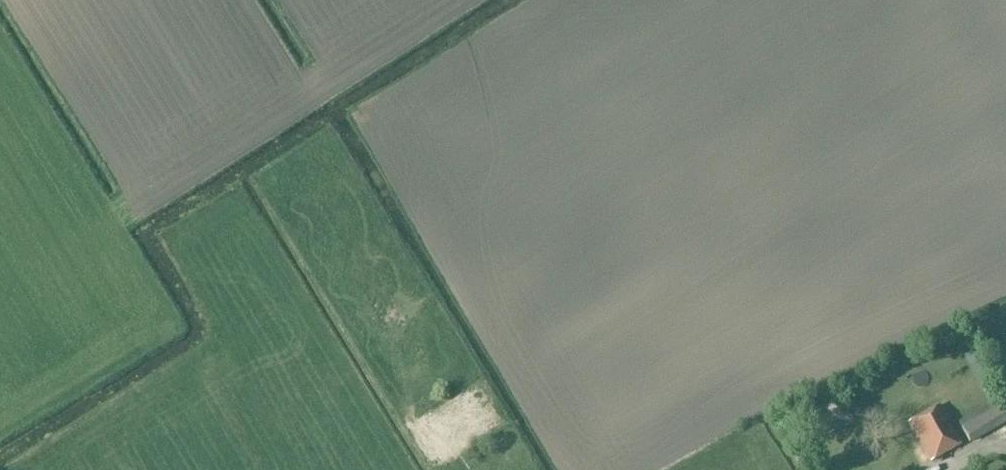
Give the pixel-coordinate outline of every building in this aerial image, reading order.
[(906,422),(930,463),(962,444),(938,404),(906,422)] [(970,444),(1005,424),(1005,420),(999,408),(962,429),(970,444)]
